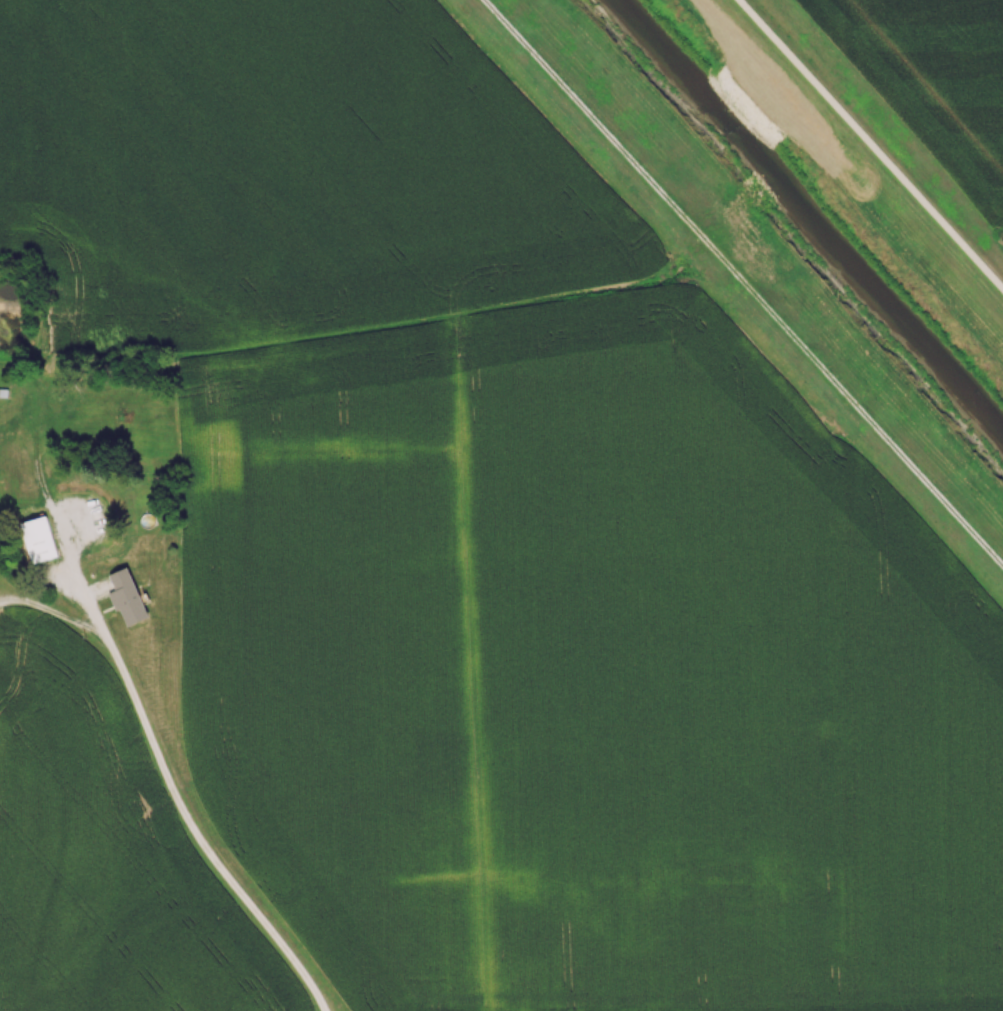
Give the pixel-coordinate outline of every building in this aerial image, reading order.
[(30,562),(57,555),(46,515),(20,522),(30,562)] [(110,592),(124,627),(148,617),(128,566),(109,574),(115,590),(110,592)]
